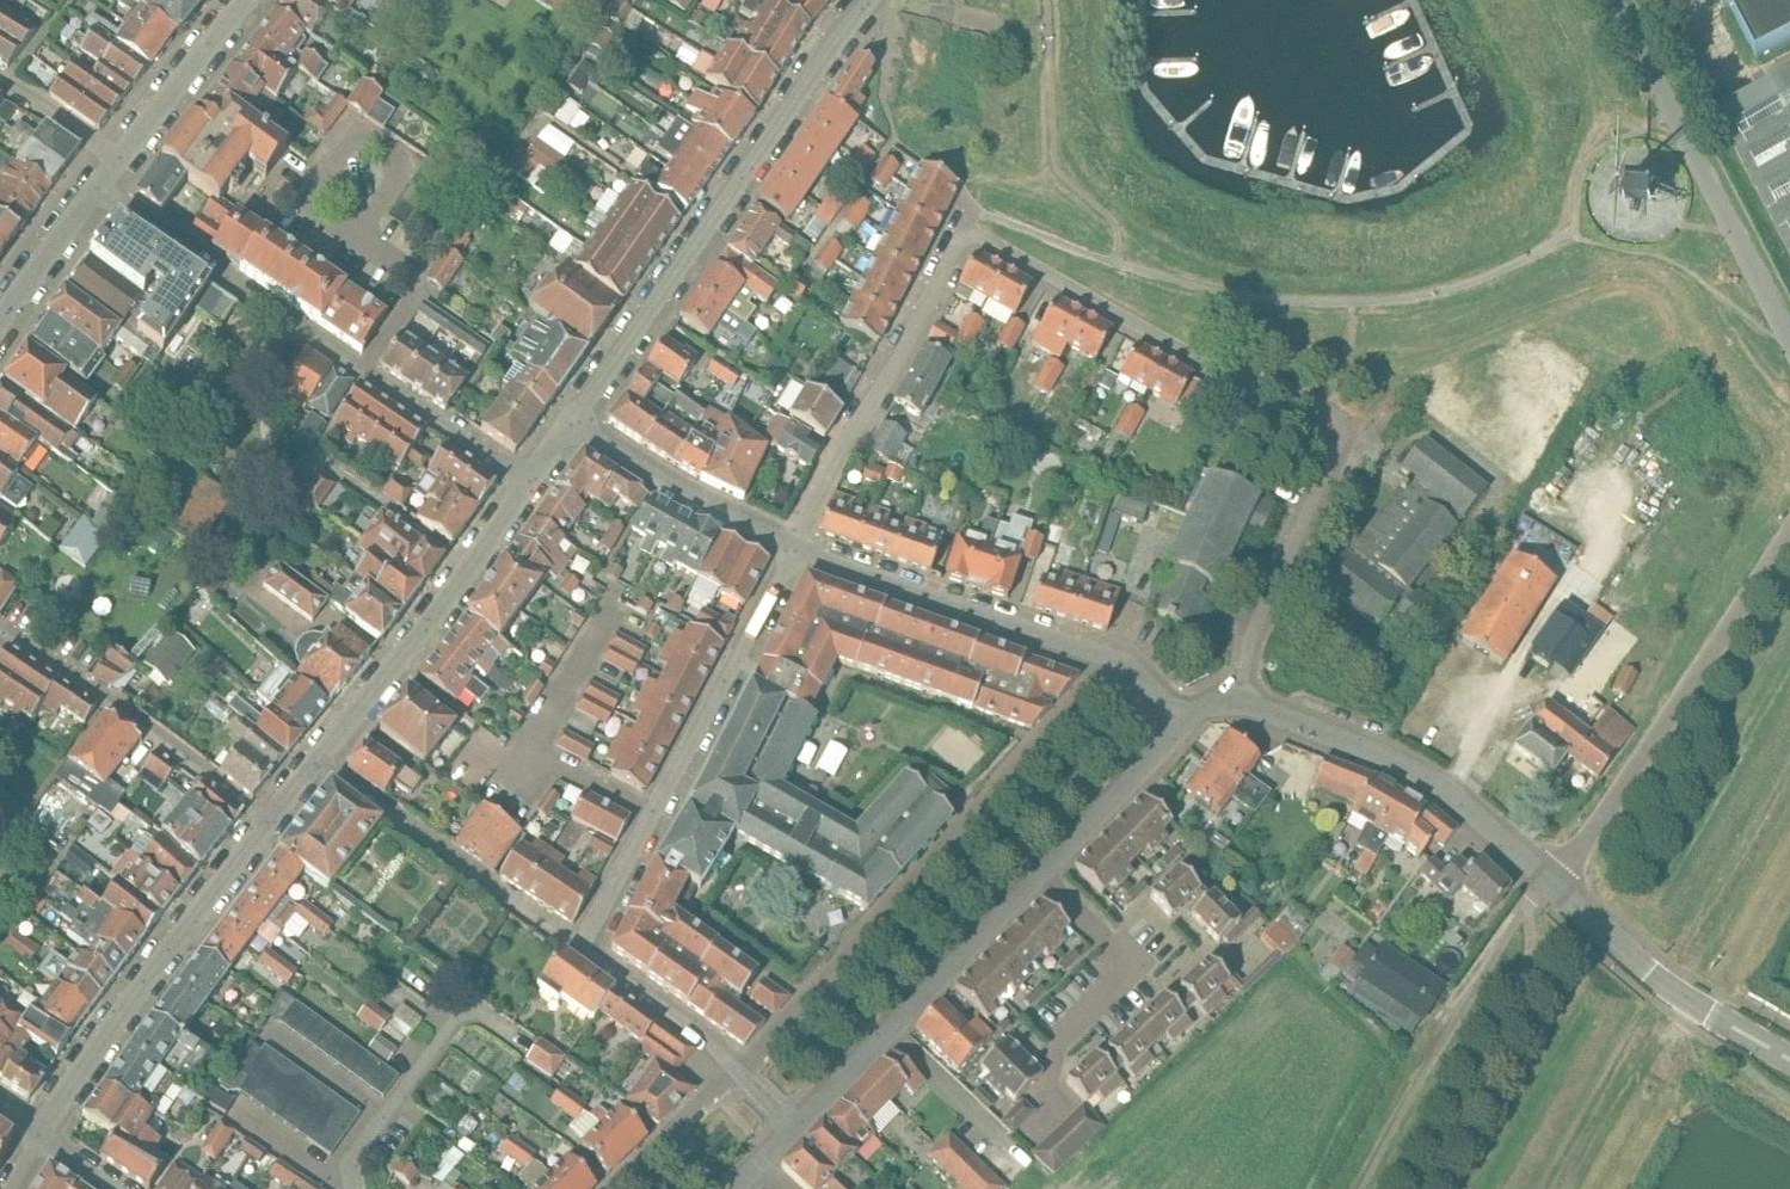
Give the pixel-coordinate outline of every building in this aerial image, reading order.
[(175,32),(130,1),(129,0),(114,0),(116,2),(116,3),(131,14),(124,23),(163,50),(175,32)] [(130,1),(175,32),(177,34),(205,0),(129,0),(130,1)] [(332,8),(320,0),(286,0),(275,13),(295,26),(306,33),(306,34),(312,38),(332,8)] [(332,8),(360,28),(366,20),(361,17),(360,18),(350,11),(357,0),(320,0),(332,8)] [(602,0),(556,0),(554,2),(590,27),(606,3),(602,0)] [(667,1),(685,13),(694,0),(668,0),(667,1)] [(701,6),(717,15),(726,0),(704,0),(701,6)] [(814,20),(795,8),(790,14),(767,0),(746,0),(743,4),(799,43),(810,25),(814,20)] [(795,8),(814,20),(831,0),(802,0),(795,8)] [(1758,60),(1789,43),(1789,0),(1727,0),(1758,60)] [(610,19),(621,27),(632,10),(620,2),(610,19)] [(9,17),(4,14),(8,7),(1,3),(0,4),(0,31),(9,17)] [(785,65),(799,43),(743,4),(742,7),(758,17),(752,27),(746,24),(742,31),(737,28),(735,31),(785,65)] [(691,20),(699,25),(706,15),(698,10),(691,20)] [(9,17),(0,31),(0,65),(7,70),(36,33),(22,24),(25,18),(18,14),(14,20),(9,17)] [(91,16),(86,23),(95,30),(150,68),(163,50),(124,23),(123,23),(128,27),(121,35),(105,24),(104,25),(91,16)] [(273,17),(254,40),(280,57),(279,58),(297,70),(309,80),(316,85),(328,68),(322,64),(307,52),(303,57),(298,53),(306,42),(302,38),(293,30),(273,17)] [(602,29),(595,40),(606,48),(613,37),(602,29)] [(78,36),(72,44),(101,64),(92,76),(124,99),(134,87),(150,68),(95,30),(86,42),(78,36)] [(771,88),(785,65),(735,31),(727,45),(725,44),(720,53),(771,88)] [(281,93),(297,70),(279,58),(280,57),(254,40),(232,69),(275,101),(281,93)] [(771,88),(720,53),(715,61),(702,53),(691,71),(757,111),(771,88)] [(859,56),(828,102),(852,118),(864,101),(857,96),(871,77),(868,75),(874,67),(859,56)] [(582,61),(574,72),(588,82),(596,71),(582,61)] [(99,131),(124,99),(92,76),(75,63),(64,77),(49,96),(99,131)] [(427,68),(421,75),(430,82),(436,74),(427,68)] [(232,69),(198,112),(212,122),(227,102),(251,119),(249,122),(268,135),(272,130),(261,121),(275,101),(232,69)] [(588,82),(574,72),(566,83),(580,93),(588,82)] [(1717,114),(1789,255),(1789,76),(1717,114)] [(365,117),(377,100),(382,94),(363,81),(347,105),(365,117)] [(697,93),(694,97),(743,132),(754,116),(719,93),(714,89),(707,100),(697,93)] [(554,119),(564,104),(552,96),(541,111),(554,119)] [(743,132),(694,97),(687,107),(697,114),(691,122),(731,148),(743,132)] [(336,98),(328,109),(339,117),(347,106),(336,98)] [(394,111),(377,100),(365,117),(382,129),(394,111)] [(268,135),(249,122),(251,119),(227,102),(212,122),(198,112),(162,161),(185,180),(213,199),(202,215),(195,224),(189,234),(202,243),(227,208),(219,202),(228,190),(232,192),(242,179),(238,176),(247,165),(265,178),(287,149),(268,135)] [(856,121),(852,118),(828,102),(811,127),(839,146),(856,121)] [(16,108),(6,103),(0,112),(0,120),(5,124),(16,108)] [(324,137),(335,122),(316,108),(305,122),(324,137)] [(665,137),(714,171),(728,152),(678,118),(665,137)] [(19,124),(13,134),(66,169),(81,149),(46,125),(38,136),(19,124)] [(539,141),(563,158),(573,143),(549,127),(539,141)] [(811,127),(793,152),(821,171),(839,146),(811,127)] [(51,188),(66,169),(13,134),(7,130),(1,139),(23,153),(16,163),(51,188)] [(673,161),(668,168),(701,190),(714,171),(665,137),(656,149),(673,161)] [(524,156),(539,167),(551,176),(564,159),(563,158),(539,141),(537,140),(528,151),(524,156)] [(863,147),(856,158),(868,166),(875,156),(863,147)] [(821,171),(793,152),(776,177),(804,196),(813,183),(820,188),(826,179),(819,175),(821,171)] [(539,167),(524,156),(523,155),(509,171),(527,182),(539,167)] [(868,166),(856,158),(849,169),(861,177),(868,166)] [(886,158),(879,169),(891,177),(899,167),(886,158)] [(185,180),(162,161),(135,198),(161,215),(185,180)] [(51,188),(16,163),(13,162),(0,179),(0,222),(18,233),(51,188)] [(687,210),(701,190),(668,168),(662,176),(646,165),(638,176),(668,196),(687,210)] [(921,167),(909,190),(946,209),(958,186),(921,167)] [(884,188),(891,177),(879,169),(871,180),(884,188)] [(787,221),(804,196),(776,177),(759,202),(787,221)] [(1648,208),(1653,188),(1627,182),(1622,202),(1648,208)] [(631,184),(619,200),(669,235),(680,220),(661,206),(631,184)] [(497,185),(483,203),(508,221),(512,215),(520,221),(529,208),(497,185)] [(946,209),(909,190),(897,213),(935,232),(946,209)] [(658,251),(669,235),(619,200),(608,192),(596,208),(658,251)] [(822,207),(835,217),(842,206),(829,197),(822,207)] [(857,198),(849,209),(864,219),(871,208),(857,198)] [(828,227),(835,217),(822,207),(814,218),(828,227)] [(227,208),(202,243),(212,250),(212,251),(215,253),(216,252),(225,251),(227,252),(227,251),(247,222),(227,208)] [(658,251),(596,208),(584,225),(595,233),(646,269),(658,251)] [(727,251),(751,267),(772,236),(787,246),(795,235),(755,209),(727,251)] [(864,219),(849,209),(842,221),(856,230),(864,219)] [(171,223),(189,234),(195,224),(178,212),(171,223)] [(923,255),(935,232),(897,213),(886,236),(923,255)] [(145,322),(137,334),(155,347),(161,351),(163,352),(194,307),(209,317),(223,295),(209,286),(117,221),(90,260),(143,299),(133,313),(145,322)] [(18,233),(0,222),(0,258),(18,233)] [(265,233),(264,234),(252,225),(237,247),(238,253),(239,254),(237,258),(237,257),(236,258),(238,268),(237,269),(362,354),(364,351),(362,350),(385,316),(265,233)] [(621,304),(635,284),(585,249),(559,231),(548,247),(566,261),(621,304)] [(635,284),(646,269),(595,233),(585,249),(635,284)] [(459,259),(471,242),(460,235),(448,251),(459,259)] [(923,255),(886,236),(874,259),(911,278),(923,255)] [(799,238),(792,248),(803,256),(810,245),(799,238)] [(827,240),(820,252),(835,262),(843,250),(827,240)] [(459,259),(448,251),(427,281),(442,291),(463,262),(459,259)] [(743,279),(751,267),(727,251),(718,263),(743,279)] [(828,273),(835,262),(820,252),(813,263),(828,273)] [(974,292),(987,300),(1004,270),(975,254),(953,294),(968,302),(974,292)] [(874,259),(862,282),(900,301),(911,278),(874,259)] [(155,347),(137,334),(124,323),(133,313),(143,299),(90,260),(65,292),(118,331),(120,328),(149,348),(142,359),(150,365),(161,351),(155,347)] [(530,313),(538,319),(584,356),(621,304),(566,261),(530,313)] [(715,267),(697,293),(744,326),(755,311),(747,306),(755,294),(743,286),(740,284),(735,280),(716,267),(715,267)] [(1032,286),(1004,270),(987,300),(1015,316),(1032,286)] [(799,300),(809,285),(798,278),(788,293),(799,300)] [(888,324),(900,301),(862,282),(851,305),(888,324)] [(65,292),(47,317),(101,357),(114,339),(141,359),(142,359),(149,348),(120,328),(118,331),(65,292)] [(744,326),(697,293),(679,319),(707,338),(715,326),(750,350),(759,337),(754,333),(744,326)] [(1039,329),(1067,345),(1084,315),(1056,299),(1039,329)] [(441,328),(447,318),(424,302),(418,312),(441,328)] [(876,347),(888,324),(851,305),(839,328),(866,341),(874,345),(876,347)] [(962,329),(977,337),(984,323),(970,315),(962,329)] [(1112,331),(1084,315),(1067,345),(1095,361),(1112,331)] [(101,357),(47,317),(29,343),(86,385),(105,360),(101,357)] [(464,344),(471,334),(447,318),(441,328),(464,344)] [(584,356),(538,319),(517,350),(506,342),(510,337),(498,329),(491,340),(532,368),(528,373),(527,374),(556,396),(584,356)] [(996,344),(1010,352),(1024,327),(1011,319),(996,344)] [(960,356),(965,348),(955,343),(958,336),(937,324),(929,339),(950,350),(960,356)] [(962,329),(958,336),(955,343),(965,348),(970,350),(977,337),(962,329)] [(489,347),(471,334),(464,344),(483,356),(489,347)] [(381,367),(401,381),(423,349),(402,335),(381,367)] [(845,352),(854,357),(863,342),(854,337),(845,352)] [(288,338),(281,351),(298,361),(305,350),(288,338)] [(664,341),(647,366),(661,376),(678,388),(697,359),(685,350),(683,349),(681,353),(665,342),(664,341)] [(866,341),(861,351),(870,355),(874,345),(866,341)] [(1133,383),(1147,391),(1164,361),(1136,345),(1114,384),(1128,391),(1133,383)] [(924,347),(893,404),(911,414),(916,416),(919,418),(943,374),(950,362),(950,361),(925,348),(924,347)] [(97,399),(46,362),(26,349),(4,382),(75,431),(97,399)] [(423,349),(401,381),(423,395),(445,364),(423,349)] [(304,411),(308,405),(331,367),(305,350),(298,361),(292,370),(277,393),(304,411)] [(709,367),(707,370),(723,381),(731,369),(715,358),(709,367)] [(837,359),(815,394),(842,410),(861,374),(837,359)] [(1048,359),(1040,373),(1056,382),(1063,368),(1048,359)] [(1193,377),(1164,361),(1147,391),(1176,407),(1193,377)] [(128,363),(121,374),(130,381),(138,370),(128,363)] [(467,379),(445,364),(423,395),(446,411),(467,379)] [(503,383),(510,389),(515,392),(543,414),(556,396),(527,374),(528,373),(516,364),(503,383)] [(661,376),(647,366),(607,422),(642,444),(647,438),(674,398),(655,385),(661,376)] [(331,367),(308,405),(317,411),(329,419),(353,381),(331,367)] [(731,369),(723,381),(732,388),(741,375),(731,369)] [(764,373),(758,383),(772,392),(778,382),(764,373)] [(1048,395),(1056,382),(1040,373),(1033,387),(1048,395)] [(130,381),(121,374),(113,385),(122,392),(130,381)] [(0,387),(0,416),(44,444),(72,464),(78,456),(62,445),(69,434),(1,385),(0,387)] [(346,440),(346,441),(376,396),(360,385),(330,429),(336,434),(340,428),(350,434),(346,440)] [(842,410),(815,394),(805,388),(788,416),(824,439),(842,410)] [(529,434),(543,414),(515,392),(510,389),(495,410),(529,434)] [(672,405),(685,414),(695,399),(680,389),(672,405)] [(362,451),(363,452),(393,408),(376,396),(346,441),(353,445),(357,439),(366,446),(362,451)] [(707,408),(695,399),(685,414),(697,423),(707,408)] [(1129,405),(1122,419),(1135,427),(1143,413),(1129,405)] [(379,463),(380,463),(410,419),(393,408),(363,452),(369,456),(373,450),(383,457),(379,463)] [(693,430),(693,431),(681,449),(678,447),(671,462),(699,479),(728,420),(707,408),(697,423),(698,423),(693,431),(693,430)] [(515,454),(529,434),(495,410),(481,430),(515,454)] [(642,444),(671,462),(678,447),(681,449),(693,431),(666,414),(647,438),(642,444)] [(0,416),(0,454),(18,468),(21,463),(26,467),(38,449),(34,446),(37,442),(43,446),(44,444),(0,416)] [(759,443),(745,433),(728,469),(736,472),(733,479),(731,478),(728,483),(731,485),(727,493),(743,500),(767,449),(774,448),(789,424),(778,417),(759,443)] [(410,419),(380,463),(385,467),(389,461),(400,469),(408,458),(414,449),(426,430),(410,419)] [(1123,449),(1135,427),(1122,419),(1114,434),(1121,437),(1117,445),(1123,449)] [(745,433),(728,420),(699,479),(700,480),(727,493),(731,485),(728,483),(731,478),(733,479),(736,472),(728,469),(745,433)] [(890,464),(903,470),(914,450),(902,443),(906,435),(883,423),(867,452),(890,464)] [(824,446),(789,424),(774,448),(809,470),(824,446)] [(1406,590),(1486,490),(1424,441),(1401,470),(1411,478),(1348,556),(1345,554),(1322,584),(1377,627),(1386,616),(1394,622),(1392,624),(1425,651),(1450,620),(1416,593),(1414,596),(1406,590)] [(433,464),(428,472),(439,480),(439,481),(478,509),(498,482),(447,445),(433,464)] [(428,458),(414,449),(408,458),(422,467),(428,458)] [(584,453),(556,490),(580,506),(588,496),(596,502),(617,474),(584,453)] [(18,468),(0,454),(0,503),(13,513),(16,508),(1,497),(21,470),(18,468)] [(772,479),(779,465),(771,462),(764,475),(772,479)] [(898,486),(903,470),(890,464),(884,480),(898,486)] [(863,477),(879,483),(882,473),(867,467),(863,477)] [(1066,471),(1064,477),(1067,483),(1073,485),(1079,482),(1081,476),(1078,470),(1072,468),(1066,471)] [(415,491),(430,501),(431,500),(465,527),(475,513),(478,509),(439,481),(439,480),(428,472),(415,491)] [(640,488),(617,474),(596,502),(609,510),(617,499),(636,511),(648,494),(640,489),(640,488)] [(333,486),(319,475),(304,496),(318,506),(333,486)] [(392,500),(405,484),(395,476),(383,492),(392,500)] [(1256,501),(1258,498),(1210,476),(1146,610),(1193,632),(1241,531),(1259,540),(1273,509),(1256,501)] [(196,551),(233,499),(204,478),(166,530),(196,551)] [(405,484),(392,500),(402,507),(414,491),(405,484)] [(543,506),(534,520),(559,539),(583,508),(580,506),(556,490),(543,506)] [(287,491),(273,510),(288,521),(302,501),(287,491)] [(131,503),(118,494),(116,493),(110,502),(94,525),(109,536),(131,503)] [(820,533),(857,547),(871,507),(870,507),(866,518),(850,512),(854,501),(834,494),(820,533)] [(1143,523),(1149,504),(1120,495),(1115,514),(1143,523)] [(639,548),(651,555),(676,510),(654,497),(632,529),(644,538),(639,548)] [(453,545),(465,527),(431,500),(430,501),(417,518),(453,545)] [(871,507),(857,547),(893,560),(907,521),(906,520),(902,530),(886,525),(890,514),(871,507)] [(676,510),(651,555),(652,556),(657,545),(666,550),(661,560),(671,566),(674,561),(676,563),(699,522),(676,510)] [(363,538),(423,586),(443,559),(382,513),(363,538)] [(14,528),(0,518),(0,547),(14,528)] [(1011,528),(997,524),(976,589),(1007,599),(1020,559),(1033,563),(1041,539),(1029,535),(1032,524),(1014,518),(1011,528)] [(63,550),(86,567),(108,536),(94,525),(85,519),(63,550)] [(562,541),(559,539),(534,520),(519,541),(545,559),(542,564),(557,575),(568,562),(554,551),(562,541)] [(945,578),(976,589),(997,524),(985,520),(980,535),(982,538),(986,540),(984,546),(959,537),(945,578)] [(944,534),(907,521),(893,560),(930,573),(944,534)] [(698,574),(708,557),(721,534),(699,522),(676,563),(698,574)] [(614,524),(609,533),(618,538),(624,529),(614,524)] [(1060,528),(1050,525),(1046,537),(1055,540),(1060,528)] [(614,546),(618,538),(609,533),(604,540),(614,546)] [(721,534),(708,557),(756,583),(769,560),(721,534)] [(403,612),(423,586),(363,538),(358,545),(370,553),(354,574),(403,612)] [(610,553),(614,546),(604,540),(600,548),(610,553)] [(554,579),(557,575),(542,564),(545,559),(519,541),(505,561),(540,586),(549,575),(554,579)] [(708,557),(698,574),(697,576),(722,590),(720,594),(744,607),(756,583),(708,557)] [(1461,640),(1502,666),(1553,582),(1512,557),(1461,640)] [(518,613),(540,586),(505,561),(486,590),(518,613)] [(222,562),(199,590),(210,599),(221,586),(225,589),(235,576),(231,573),(233,571),(222,562)] [(312,623),(329,601),(303,582),(279,564),(263,586),(312,623)] [(607,576),(616,582),(622,571),(613,566),(607,576)] [(303,582),(329,601),(363,627),(382,641),(403,612),(354,574),(344,588),(337,582),(333,588),(322,580),(324,578),(312,570),(303,582)] [(19,586),(1,574),(0,576),(0,615),(19,586)] [(1069,620),(1082,580),(1063,574),(1060,584),(1042,578),(1032,607),(1069,620)] [(756,677),(752,686),(788,704),(808,714),(815,701),(818,694),(820,691),(821,691),(836,662),(856,669),(856,667),(973,710),(973,708),(1032,730),(1079,677),(978,641),(979,640),(886,606),(886,605),(806,576),(762,661),(764,662),(759,672),(756,677)] [(562,585),(571,591),(577,584),(568,577),(562,585)] [(1100,586),(1082,580),(1069,620),(1107,632),(1120,592),(1100,586)] [(571,591),(562,585),(558,590),(567,597),(571,591)] [(486,590),(467,616),(498,638),(518,613),(486,590)] [(667,608),(679,614),(684,603),(673,597),(667,608)] [(636,610),(646,616),(652,605),(642,599),(636,610)] [(1550,665),(1584,618),(1564,604),(1531,651),(1550,665)] [(733,626),(722,620),(702,610),(695,623),(726,640),(733,626)] [(577,611),(570,623),(580,629),(587,617),(577,611)] [(722,620),(733,626),(737,620),(725,614),(722,620)] [(498,638),(467,616),(453,633),(483,657),(495,667),(500,660),(516,672),(526,660),(508,646),(498,638)] [(1568,677),(1601,630),(1584,618),(1550,665),(1568,677)] [(650,625),(644,636),(654,641),(660,630),(650,625)] [(666,646),(710,669),(723,645),(689,627),(684,636),(674,631),(666,646)] [(305,668),(296,679),(329,705),(371,653),(341,628),(338,628),(333,635),(327,630),(322,637),(313,636),(303,639),(298,645),(296,654),(299,663),(305,668)] [(174,633),(145,665),(167,684),(195,652),(174,633)] [(453,633),(439,652),(468,675),(474,668),(506,693),(513,684),(494,669),(495,667),(483,657),(453,633)] [(632,659),(639,646),(615,634),(609,647),(632,659)] [(639,646),(632,659),(640,663),(646,650),(639,646)] [(697,694),(710,669),(666,646),(658,662),(668,667),(663,676),(697,694)] [(30,663),(8,647),(0,659),(0,706),(30,663)] [(625,672),(632,659),(609,647),(602,660),(625,672)] [(137,668),(127,661),(112,649),(91,679),(111,689),(137,668)] [(468,675),(439,652),(421,674),(455,701),(463,690),(479,703),(488,692),(468,675)] [(640,663),(632,659),(625,672),(633,676),(640,663)] [(1624,667),(1612,689),(1625,696),(1637,674),(1641,668),(1628,661),(1625,668),(1624,667)] [(549,678),(555,668),(545,662),(539,671),(549,678)] [(0,706),(0,707),(1,708),(5,702),(14,708),(10,714),(17,719),(21,713),(26,716),(52,678),(30,663),(0,706)] [(202,665),(194,675),(200,680),(208,669),(202,665)] [(281,666),(255,696),(271,709),(272,710),(303,736),(329,705),(296,679),(281,666)] [(649,680),(640,695),(684,719),(697,694),(663,676),(658,685),(649,680)] [(52,678),(26,716),(32,720),(42,706),(56,716),(60,709),(62,710),(74,693),(52,678)] [(533,682),(527,691),(536,697),(543,688),(533,682)] [(589,683),(582,696),(605,709),(612,695),(589,683)] [(689,806),(655,862),(697,887),(700,889),(734,834),(867,911),(952,817),(938,805),(947,795),(928,778),(920,788),(906,775),(855,831),(780,788),(815,718),(808,714),(788,704),(752,686),(751,685),(689,806)] [(454,726),(428,704),(409,689),(378,728),(423,764),(454,726)] [(536,697),(527,691),(520,701),(530,707),(536,697)] [(96,708),(74,693),(62,710),(85,725),(96,708)] [(612,695),(605,709),(613,713),(620,700),(612,695)] [(684,719),(640,695),(632,711),(641,716),(637,725),(671,743),(684,719)] [(605,709),(582,696),(575,709),(599,721),(605,709)] [(287,756),(303,736),(272,710),(264,721),(236,697),(228,707),(243,720),(244,721),(244,720),(247,722),(256,729),(255,730),(287,756)] [(1528,729),(1514,748),(1552,776),(1567,755),(1572,759),(1588,736),(1547,705),(1528,729)] [(613,713),(605,709),(599,721),(606,725),(613,713)] [(518,726),(524,717),(513,710),(507,720),(518,726)] [(1588,736),(1572,759),(1598,778),(1634,730),(1608,710),(1588,736)] [(56,778),(110,817),(117,806),(118,805),(126,795),(109,781),(127,760),(141,741),(106,714),(68,761),(56,778)] [(253,798),(287,756),(255,730),(256,729),(247,722),(244,720),(244,721),(243,720),(241,723),(234,717),(223,731),(230,737),(229,738),(240,747),(220,772),(253,798)] [(657,768),(671,743),(637,725),(632,734),(622,728),(613,744),(657,768)] [(579,758),(586,744),(563,732),(556,745),(579,758)] [(1226,734),(1205,763),(1262,804),(1269,794),(1247,777),(1260,760),(1244,748),(1246,746),(1243,744),(1242,746),(1226,734)] [(389,757),(386,757),(367,743),(347,770),(385,796),(393,783),(411,795),(421,782),(403,768),(404,768),(389,757)] [(594,748),(586,744),(579,758),(587,762),(594,748)] [(657,768),(613,744),(605,760),(616,765),(611,775),(644,793),(657,768)] [(156,752),(143,771),(164,787),(178,768),(156,752)] [(1357,804),(1373,777),(1324,759),(1316,781),(1313,788),(1357,804)] [(1254,815),(1262,804),(1205,763),(1185,790),(1218,815),(1231,798),(1254,815)] [(1355,846),(1366,852),(1373,839),(1375,841),(1378,836),(1373,833),(1376,829),(1378,830),(1399,792),(1373,777),(1357,804),(1352,814),(1368,824),(1355,846)] [(200,790),(192,800),(229,831),(242,814),(198,779),(193,786),(200,790)] [(278,852),(312,878),(328,890),(379,821),(330,785),(278,852)] [(543,801),(552,807),(559,798),(550,791),(543,801)] [(1426,808),(1399,792),(1378,830),(1376,829),(1373,833),(1378,836),(1375,841),(1373,839),(1366,852),(1355,871),(1365,877),(1388,838),(1404,847),(1420,859),(1433,841),(1442,848),(1458,830),(1431,808),(1430,809),(1426,808)] [(571,818),(615,842),(617,843),(630,819),(584,794),(571,818)] [(1126,815),(1158,847),(1167,839),(1161,834),(1171,823),(1144,797),(1126,815)] [(200,868),(229,831),(192,800),(191,799),(162,832),(182,851),(200,868)] [(552,807),(543,801),(536,811),(545,817),(552,807)] [(117,806),(110,817),(123,826),(131,816),(117,806)] [(521,832),(516,829),(483,806),(456,846),(494,872),(521,832)] [(1126,815),(1109,832),(1136,859),(1146,849),(1151,855),(1158,847),(1126,815)] [(1136,859),(1109,832),(1091,850),(1124,882),(1132,873),(1127,868),(1136,859)] [(599,852),(604,842),(594,836),(588,846),(599,852)] [(142,863),(140,864),(178,895),(196,872),(179,855),(161,838),(159,841),(156,844),(142,863)] [(500,876),(524,892),(551,852),(535,842),(529,850),(521,844),(513,856),(500,876)] [(615,848),(604,842),(599,852),(609,857),(615,848)] [(1233,845),(1228,852),(1235,858),(1240,850),(1233,845)] [(83,870),(90,861),(73,847),(65,857),(83,870)] [(1175,847),(1166,856),(1174,863),(1182,855),(1175,847)] [(1117,889),(1124,882),(1091,850),(1075,867),(1102,894),(1112,884),(1117,889)] [(303,890),(312,878),(278,852),(259,878),(285,897),(295,884),(303,890)] [(551,852),(524,892),(549,909),(570,877),(559,870),(565,861),(551,852)] [(142,863),(130,854),(112,877),(119,883),(162,916),(178,895),(140,864),(142,863)] [(1174,863),(1166,856),(1159,863),(1166,870),(1174,863)] [(1456,862),(1446,873),(1432,861),(1420,873),(1449,902),(1462,888),(1476,900),(1472,905),(1482,915),(1486,911),(1488,913),(1510,890),(1478,860),(1467,872),(1456,862)] [(697,887),(655,862),(629,916),(630,916),(612,950),(647,975),(647,976),(704,1016),(703,1017),(745,1047),(764,1025),(736,1005),(758,975),(718,947),(718,945),(681,919),(697,887)] [(1199,891),(1189,881),(1179,870),(1151,897),(1170,918),(1199,891)] [(576,882),(570,877),(549,909),(573,925),(596,882),(582,872),(576,882)] [(281,933),(296,914),(301,908),(289,900),(285,897),(259,878),(240,902),(281,933)] [(1133,891),(1139,897),(1147,888),(1141,882),(1133,891)] [(144,938),(162,916),(119,883),(105,902),(96,896),(93,900),(99,904),(101,906),(144,938)] [(1237,909),(1232,904),(1219,889),(1191,915),(1219,944),(1223,940),(1229,946),(1258,918),(1253,912),(1239,925),(1231,916),(1237,909)] [(1139,897),(1133,891),(1126,898),(1132,904),(1139,897)] [(294,892),(289,900),(301,908),(296,914),(310,925),(319,914),(304,903),(306,901),(294,892)] [(68,922),(74,926),(74,925),(126,964),(144,938),(101,906),(99,904),(93,900),(84,893),(78,901),(83,904),(75,913),(67,906),(60,915),(68,922)] [(1041,900),(1023,920),(1055,952),(1064,943),(1059,937),(1069,927),(1041,900)] [(272,945),(281,933),(240,902),(221,927),(246,947),(257,934),(272,945)] [(334,925),(319,914),(310,925),(325,936),(334,925)] [(1023,920),(1006,936),(1034,964),(1042,956),(1046,961),(1055,952),(1023,920)] [(114,981),(126,964),(74,925),(74,926),(68,922),(63,927),(69,932),(67,934),(90,952),(85,959),(114,981)] [(1260,940),(1274,955),(1280,960),(1299,943),(1279,922),(1260,940)] [(228,971),(246,947),(221,927),(201,953),(228,971)] [(15,932),(6,946),(29,963),(39,949),(15,932)] [(1034,964),(1006,936),(989,954),(1022,987),(1028,980),(1023,975),(1034,964)] [(1334,987),(1342,977),(1357,956),(1343,945),(1320,976),(1334,987)] [(1342,977),(1356,987),(1350,996),(1391,1022),(1411,1035),(1421,1020),(1423,1021),(1444,988),(1424,975),(1382,947),(1377,954),(1364,945),(1359,953),(1357,956),(1342,977)] [(273,974),(283,961),(268,950),(258,962),(273,974)] [(593,1020),(599,1012),(615,991),(562,952),(537,987),(558,1003),(561,997),(593,1020)] [(1065,959),(1071,965),(1079,958),(1073,952),(1065,959)] [(52,953),(40,970),(57,983),(56,984),(90,1012),(102,996),(102,995),(68,968),(65,966),(67,964),(52,953)] [(102,995),(114,981),(85,959),(77,953),(67,964),(65,966),(68,968),(102,995)] [(201,953),(178,984),(206,1004),(229,972),(228,971),(201,953)] [(989,954),(972,971),(1000,999),(1008,991),(1013,995),(1022,987),(989,954)] [(1218,959),(1212,965),(1230,984),(1242,997),(1280,960),(1274,955),(1242,985),(1218,959)] [(1064,973),(1071,965),(1065,959),(1058,967),(1064,973)] [(297,972),(283,961),(273,974),(287,985),(297,972)] [(1230,984),(1212,965),(1209,962),(1180,989),(1207,1018),(1225,1001),(1219,994),(1230,984)] [(990,1009),(1000,999),(972,971),(955,988),(988,1021),(995,1014),(990,1009)] [(774,1015),(789,998),(764,980),(751,999),(774,1015)] [(56,984),(36,1012),(72,1036),(90,1012),(56,984)] [(182,1036),(206,1004),(178,984),(153,1018),(182,1036)] [(1039,986),(1031,994),(1037,1000),(1045,992),(1039,986)] [(643,1052),(650,1057),(660,1044),(670,1031),(615,991),(599,1012),(641,1043),(643,1052)] [(280,1023),(295,1002),(283,993),(267,1014),(280,1023)] [(1029,1008),(1037,1000),(1031,994),(1023,1002),(1029,1008)] [(1136,1024),(1157,1046),(1166,1038),(1173,1045),(1193,1027),(1164,997),(1136,1024)] [(307,1011),(295,1002),(280,1023),(292,1031),(307,1011)] [(370,1003),(358,1020),(378,1035),(391,1019),(370,1003)] [(941,1003),(915,1029),(959,1071),(992,1036),(976,1020),(968,1029),(941,1003)] [(12,1040),(15,1036),(27,1044),(30,1040),(57,1058),(72,1036),(36,1012),(32,1009),(24,1023),(1,1005),(0,1006),(0,1032),(12,1040)] [(390,1023),(407,1036),(421,1017),(404,1005),(390,1023)] [(292,1031),(303,1040),(318,1019),(307,1011),(292,1031)] [(153,1018),(104,1088),(150,1114),(175,1081),(190,1090),(199,1076),(196,1073),(209,1053),(182,1036),(153,1018)] [(330,1027),(318,1019),(303,1040),(315,1048),(330,1027)] [(1003,1035),(1011,1027),(1005,1021),(997,1029),(1003,1035)] [(1147,1056),(1157,1046),(1136,1024),(1107,1051),(1136,1081),(1154,1063),(1147,1056)] [(315,1048),(326,1057),(342,1036),(330,1027),(315,1048)] [(670,1031),(660,1044),(684,1062),(696,1050),(670,1031)] [(0,1032),(0,1057),(12,1040),(0,1032)] [(27,1044),(15,1036),(12,1040),(0,1057),(0,1081),(2,1082),(18,1057),(27,1044)] [(326,1057),(338,1065),(353,1044),(342,1036),(326,1057)] [(377,1036),(369,1048),(388,1062),(397,1051),(377,1036)] [(985,1084),(992,1092),(1026,1059),(1007,1040),(979,1068),(990,1079),(985,1084)] [(232,1068),(244,1075),(250,1067),(262,1051),(250,1042),(232,1068)] [(566,1059),(540,1042),(526,1062),(551,1080),(566,1059)] [(365,1053),(353,1044),(338,1065),(349,1074),(365,1053)] [(660,1044),(650,1057),(655,1061),(673,1074),(684,1062),(660,1044)] [(262,1076),(277,1055),(265,1046),(262,1051),(250,1067),(262,1076)] [(893,1052),(866,1080),(889,1103),(903,1088),(911,1096),(924,1082),(893,1052)] [(349,1074),(361,1082),(376,1061),(365,1053),(349,1074)] [(289,1063),(277,1055),(262,1076),(274,1084),(289,1063)] [(1096,1055),(1081,1069),(1067,1083),(1088,1106),(1097,1097),(1103,1104),(1123,1085),(1096,1055)] [(46,1076),(18,1057),(2,1082),(1,1083),(29,1102),(46,1076)] [(1043,1075),(1026,1059),(992,1092),(999,1099),(1005,1094),(1014,1103),(1043,1075)] [(361,1082),(373,1091),(388,1070),(376,1061),(361,1082)] [(673,1074),(655,1061),(644,1075),(638,1071),(630,1082),(636,1087),(625,1101),(638,1110),(659,1125),(695,1090),(673,1074)] [(289,1063),(274,1084),(285,1092),(300,1071),(289,1063)] [(250,1067),(244,1075),(235,1089),(247,1097),(262,1076),(250,1067)] [(228,1093),(235,1089),(244,1075),(232,1068),(219,1087),(228,1093)] [(398,1077),(388,1070),(373,1091),(383,1098),(398,1077)] [(285,1092),(297,1101),(312,1080),(300,1071),(285,1092)] [(509,1083),(520,1092),(529,1081),(517,1072),(509,1083)] [(274,1084),(262,1076),(247,1097),(258,1106),(274,1084)] [(324,1088),(312,1080),(297,1101),(309,1109),(324,1088)] [(889,1103),(866,1080),(841,1106),(864,1128),(865,1128),(889,1103)] [(274,1084),(258,1106),(270,1114),(285,1092),(274,1084)] [(226,1114),(234,1101),(208,1086),(201,1099),(226,1114)] [(116,1135),(152,1155),(160,1142),(143,1131),(154,1116),(150,1114),(104,1088),(84,1117),(116,1135)] [(320,1117),(325,1110),(335,1096),(324,1088),(309,1109),(320,1117)] [(551,1101),(563,1110),(573,1097),(560,1088),(551,1101)] [(981,1103),(987,1098),(978,1089),(972,1095),(981,1103)] [(297,1101),(285,1092),(270,1114),(282,1122),(297,1101)] [(335,1096),(325,1110),(351,1128),(361,1114),(335,1096)] [(573,1097),(563,1110),(576,1119),(585,1106),(573,1097)] [(987,1098),(981,1103),(987,1110),(993,1104),(987,1098)] [(282,1122),(294,1130),(309,1109),(297,1101),(282,1122)] [(1034,1113),(1024,1103),(1022,1102),(1001,1124),(1012,1135),(1034,1113)] [(841,1106),(822,1125),(854,1156),(873,1136),(865,1128),(864,1128),(841,1106)] [(1083,1106),(1073,1116),(1094,1138),(1104,1129),(1083,1106)] [(320,1117),(309,1109),(294,1130),(305,1139),(315,1124),(320,1117)] [(590,1117),(600,1128),(627,1156),(647,1137),(619,1109),(609,1119),(599,1109),(590,1117)] [(341,1142),(351,1128),(325,1110),(320,1117),(315,1124),(341,1142)] [(191,1118),(183,1112),(174,1124),(184,1129),(191,1118)] [(1084,1148),(1094,1138),(1073,1116),(1063,1126),(1084,1148)] [(233,1131),(221,1123),(220,1123),(201,1151),(214,1160),(233,1131)] [(341,1142),(315,1124),(305,1139),(331,1157),(341,1142)] [(852,1158),(854,1156),(822,1125),(802,1145),(834,1177),(852,1158)] [(1063,1126),(1053,1135),(1074,1157),(1084,1148),(1063,1126)] [(627,1156),(600,1128),(582,1145),(609,1174),(627,1156)] [(0,1129),(0,1164),(13,1138),(0,1129)] [(152,1155),(116,1135),(100,1158),(147,1188),(150,1188),(167,1164),(152,1155)] [(1074,1157),(1053,1135),(1043,1145),(1064,1167),(1074,1157)] [(513,1160),(523,1145),(511,1136),(500,1151),(513,1160)] [(928,1158),(953,1182),(974,1161),(949,1136),(928,1158)] [(251,1156),(257,1147),(247,1140),(241,1149),(251,1156)] [(525,1169),(531,1161),(536,1154),(523,1145),(513,1160),(525,1169)] [(802,1145),(781,1168),(804,1188),(823,1188),(825,1187),(828,1188),(846,1188),(834,1177),(802,1145)] [(1064,1167),(1043,1145),(1032,1154),(1053,1176),(1064,1167)] [(447,1184),(464,1153),(451,1146),(434,1177),(447,1184)] [(267,1154),(257,1147),(251,1156),(261,1163),(267,1154)] [(564,1188),(593,1188),(596,1186),(568,1158),(550,1175),(564,1188)] [(550,1175),(543,1168),(541,1166),(534,1162),(531,1161),(525,1169),(517,1180),(526,1188),(564,1188),(550,1175)] [(953,1182),(960,1188),(1002,1188),(974,1161),(953,1182)] [(189,1171),(176,1162),(158,1188),(177,1188),(189,1171)] [(293,1185),(299,1176),(289,1169),(284,1166),(278,1162),(268,1176),(288,1188),(291,1188),(293,1185)] [(394,1172),(409,1185),(418,1175),(403,1162),(394,1172)] [(49,1165),(34,1188),(85,1188),(49,1165)] [(877,1176),(890,1188),(897,1188),(900,1186),(884,1170),(877,1176)] [(177,1188),(216,1188),(189,1171),(177,1188)] [(299,1176),(293,1185),(300,1188),(318,1188),(299,1176)]
